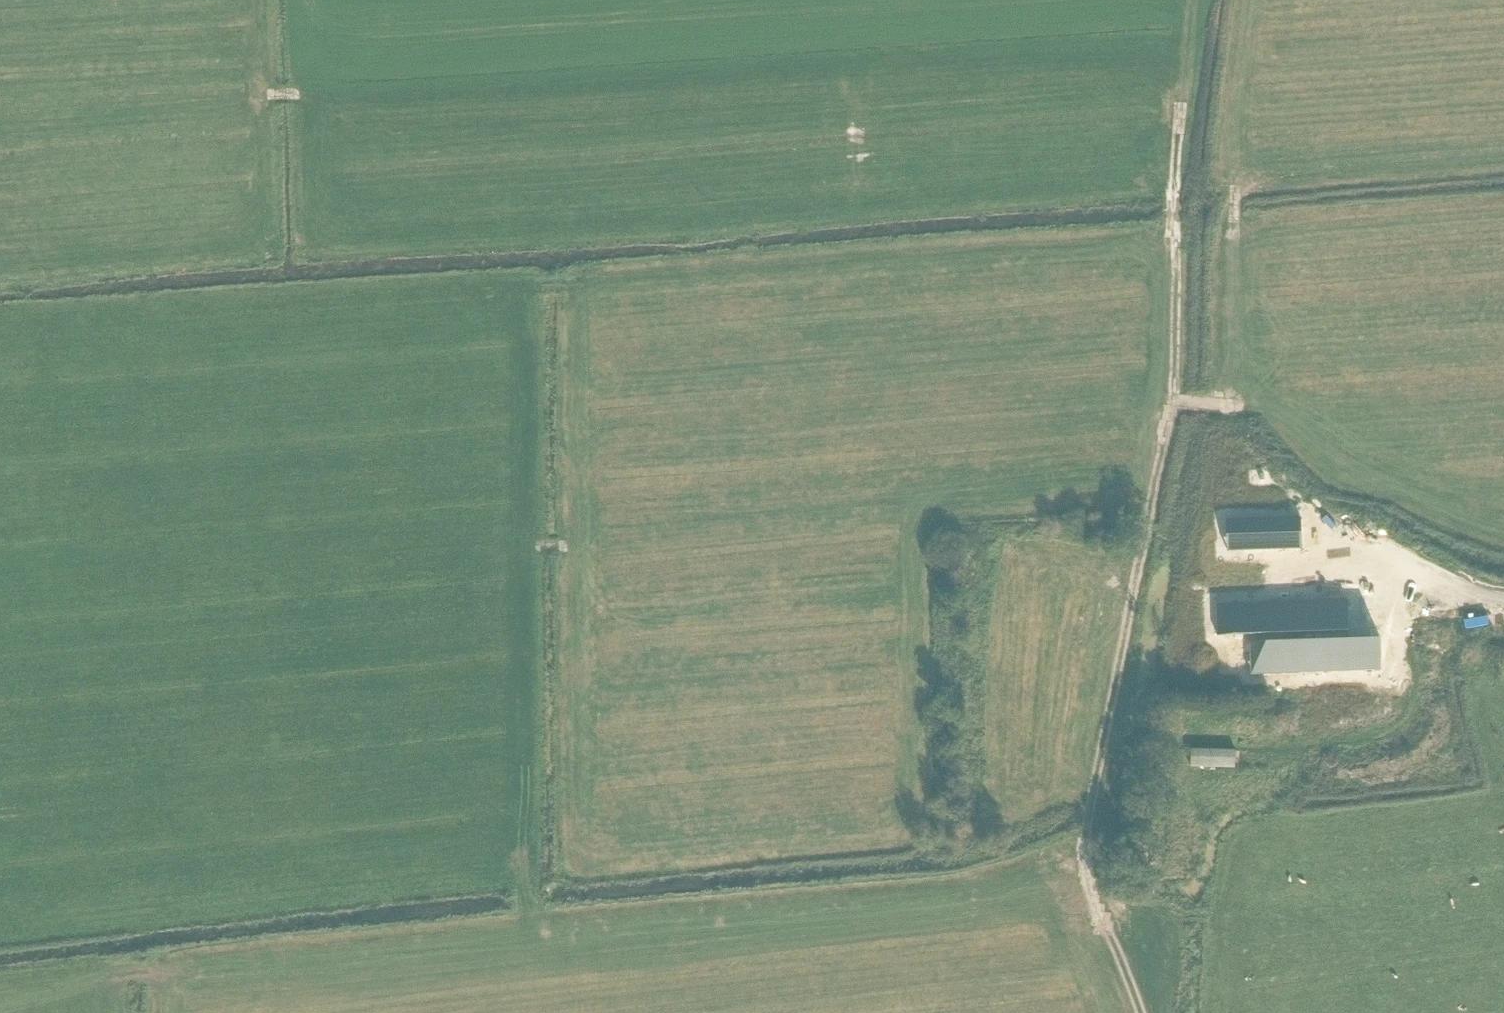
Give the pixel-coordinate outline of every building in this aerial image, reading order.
[(1226,536),(1227,568),(1302,566),(1301,534),(1226,536)] [(1297,650),(1297,658),(1247,659),(1248,691),(1298,690),(1382,687),(1381,655),(1341,656),(1340,648),(1348,648),(1347,616),(1216,620),(1217,652),(1297,650)] [(1184,688),(1207,689),(1208,654),(1185,654),(1184,688)] [(1235,750),(1191,748),(1190,767),(1235,768),(1235,750)]
